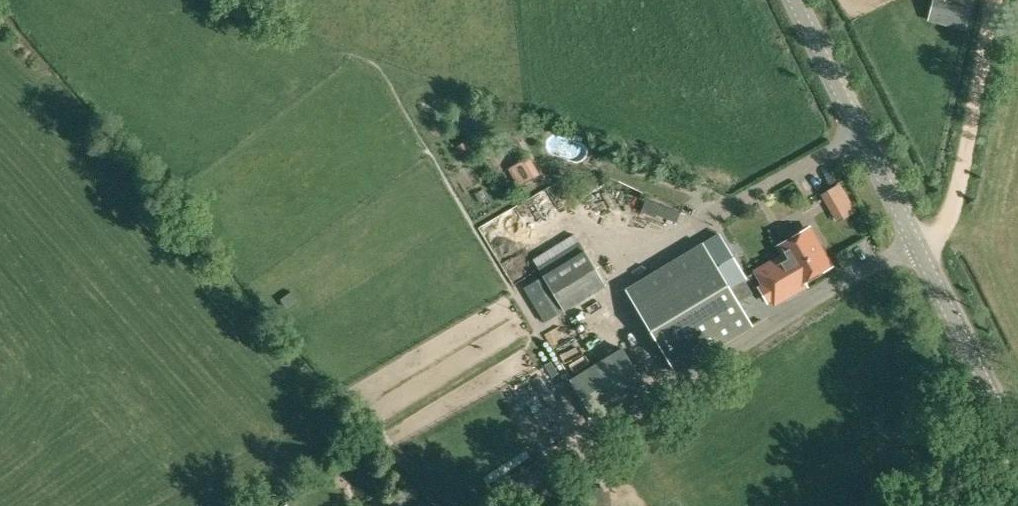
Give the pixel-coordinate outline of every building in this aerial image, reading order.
[(972,8),(938,0),(934,0),(928,22),(966,32),(972,8)] [(510,167),(521,186),(540,175),(529,156),(510,167)] [(845,198),(838,185),(823,193),(831,206),(845,198)] [(757,272),(776,304),(807,285),(805,281),(832,266),(822,249),(820,250),(808,230),(780,246),(785,255),(757,272)] [(753,326),(752,325),(731,289),(747,279),(720,235),(704,244),(627,290),(677,372),(753,326)] [(544,277),(565,311),(606,286),(585,252),(544,277)] [(544,277),(524,289),(545,324),(565,311),(544,277)] [(287,308),(297,301),(291,292),(281,300),(287,308)] [(647,387),(622,346),(571,377),(596,418),(647,387)]
